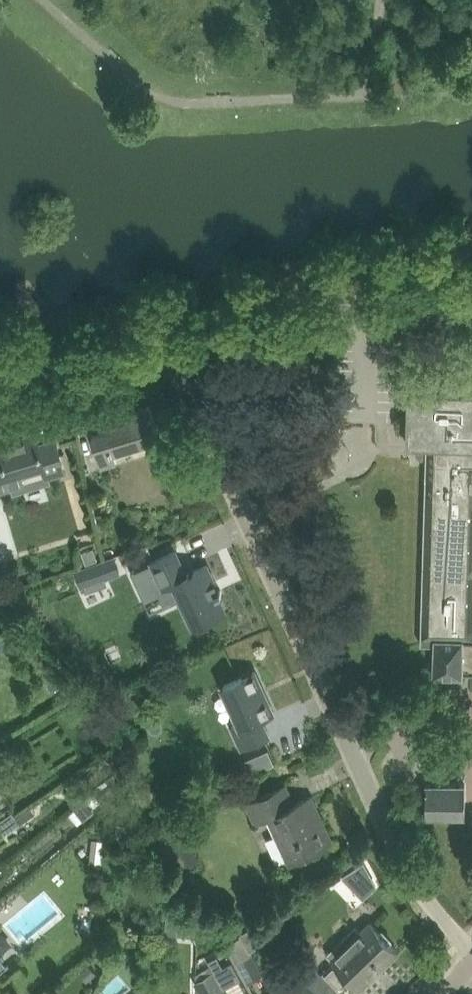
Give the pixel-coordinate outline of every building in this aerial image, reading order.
[(420,444),(419,444),(418,445),(417,445),(415,451),(417,456),(421,458),(426,457),(426,461),(422,461),(422,473),(426,473),(421,644),(436,644),(436,672),(462,673),(462,671),(471,671),(471,383),(409,381),(407,442),(420,444)] [(160,437),(150,406),(129,412),(128,407),(118,410),(117,408),(102,413),(107,429),(92,434),(102,464),(116,460),(113,451),(160,437)] [(10,486),(11,490),(50,478),(49,475),(65,471),(56,439),(39,444),(36,433),(0,444),(0,489),(10,486)] [(94,547),(82,551),(87,563),(98,558),(94,547)] [(157,571),(151,573),(160,591),(166,603),(181,596),(182,598),(193,622),(194,623),(225,609),(218,594),(222,591),(221,589),(219,590),(207,564),(187,574),(176,550),(152,561),(157,571)] [(96,562),(77,569),(83,586),(86,585),(88,590),(103,584),(102,579),(121,573),(114,555),(96,562)] [(157,571),(152,561),(131,571),(144,599),(160,591),(151,573),(157,571)] [(242,748),(252,743),(270,735),(262,717),(274,712),(255,671),(223,685),(240,722),(232,726),(242,748)] [(269,749),(242,760),(248,774),(275,762),(269,749)] [(303,798),(293,775),(267,787),(268,790),(258,794),(257,792),(190,822),(199,841),(239,822),(243,832),(260,825),(279,868),(274,869),(284,890),(325,871),(317,851),(334,844),(311,795),(303,798)] [(426,816),(465,816),(465,783),(426,783),(426,816)] [(85,797),(73,806),(83,818),(94,809),(85,797)] [(30,804),(16,814),(21,822),(36,812),(30,804)] [(0,819),(0,827),(5,834),(21,822),(16,814),(13,810),(0,819)] [(182,866),(198,859),(186,833),(170,840),(182,866)] [(93,839),(91,861),(102,862),(104,840),(93,839)] [(364,861),(347,872),(366,891),(375,882),(364,861)] [(0,869),(0,870),(6,877),(11,872),(5,865),(0,869)] [(169,914),(167,929),(179,930),(181,915),(169,914)] [(371,922),(362,931),(356,925),(326,953),(334,961),(322,973),(317,968),(299,985),(307,993),(334,993),(338,991),(336,989),(349,977),(359,987),(398,950),(371,922)] [(248,984),(264,976),(255,960),(244,938),(229,946),(238,964),(248,984)] [(223,984),(237,976),(230,963),(216,971),(223,984)] [(90,964),(80,971),(87,980),(96,972),(90,964)] [(289,965),(283,971),(292,983),(299,976),(289,965)] [(224,989),(222,990),(211,971),(195,980),(202,993),(226,993),(224,989)] [(134,990),(138,993),(147,993),(150,991),(151,984),(146,979),(140,979),(135,983),(134,990)]
